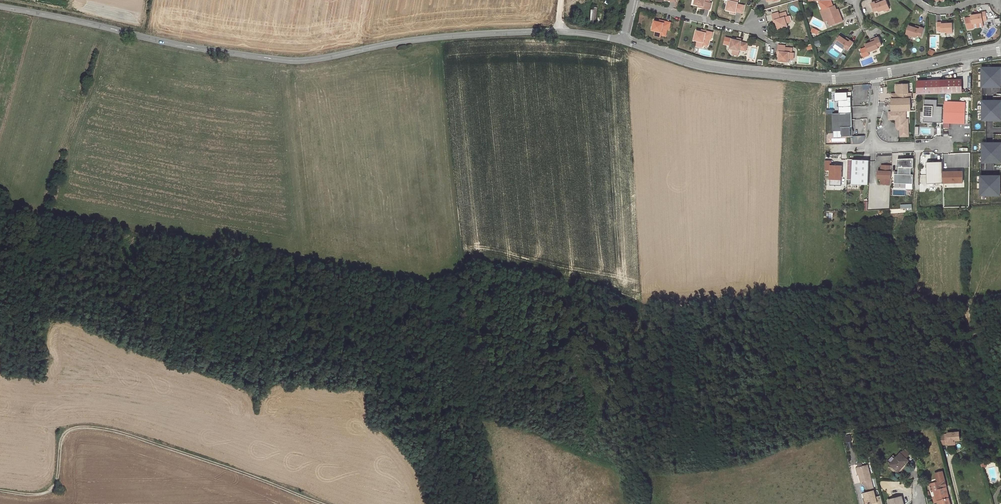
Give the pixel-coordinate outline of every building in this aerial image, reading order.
[(695,4),(699,5),(703,6),(703,8),(710,10),(712,2),(710,2),(710,0),(696,0),(695,4)] [(730,0),(729,0),(727,9),(731,11),(736,12),(737,11),(743,12),(744,5),(738,4),(739,0),(732,0),(732,1),(730,0)] [(872,2),(875,10),(879,9),(880,11),(885,9),(890,7),(888,0),(885,0),(881,1),(877,3),(877,1),(872,2)] [(835,4),(825,8),(829,19),(828,20),(830,25),(843,21),(841,15),(839,16),(837,9),(835,4)] [(829,19),(825,8),(820,10),(825,21),(828,20),(829,19)] [(979,14),(972,15),(973,16),(966,18),(969,29),(974,28),(974,25),(974,23),(979,22),(985,21),(985,20),(989,19),(987,11),(983,12),(983,13),(979,14)] [(779,12),(772,14),(774,21),(776,21),(777,25),(779,29),(788,26),(787,23),(790,22),(788,16),(786,12),(780,14),(779,12)] [(660,21),(655,20),(653,30),(656,31),(655,33),(662,35),(666,36),(668,29),(670,30),(671,22),(664,21),(663,22),(660,21)] [(943,22),(938,22),(939,30),(943,30),(943,31),(949,31),(954,31),(954,23),(947,23),(943,23),(943,22)] [(916,28),(910,26),(908,34),(913,35),(919,37),(919,35),(923,36),(925,28),(921,27),(920,29),(916,28)] [(702,31),(697,30),(695,40),(698,41),(697,43),(704,44),(708,45),(710,39),(712,39),(713,32),(706,30),(706,32),(702,31)] [(846,39),(841,35),(836,42),(841,45),(845,48),(846,47),(850,49),(855,42),(851,39),(850,41),(846,39)] [(873,41),(867,44),(870,51),(875,49),(880,47),(880,45),(883,44),(880,36),(876,37),(877,40),(873,41)] [(737,40),(733,39),(730,48),(733,49),(733,51),(739,53),(740,49),(746,51),(748,43),(742,42),(742,41),(737,40)] [(786,46),(779,45),(778,52),(780,53),(780,57),(779,61),(789,62),(790,59),(792,59),(792,52),(793,48),(786,47),(786,46)] [(982,67),(983,88),(1000,87),(1000,67),(1000,66),(982,67)] [(962,80),(919,81),(919,94),(963,93),(962,80)] [(892,94),(892,99),(911,99),(911,93),(909,93),(909,84),(895,84),(896,94),(892,94)] [(852,98),(848,98),(848,93),(836,93),(836,101),(839,101),(840,113),(852,113),(852,98)] [(911,99),(892,99),(893,111),(911,110),(911,99)] [(943,107),(937,106),(937,100),(925,99),(924,122),(942,122),(943,107)] [(982,100),(982,122),(1000,121),(1000,99),(982,100)] [(966,102),(945,102),(945,123),(965,123),(966,102)] [(906,119),(906,111),(889,111),(889,119),(897,119),(897,125),(901,129),(901,136),(909,136),(908,119),(906,119)] [(853,113),(833,114),(834,131),(842,131),(842,135),(844,137),(851,136),(851,127),(852,127),(853,127),(853,113)] [(982,143),(983,162),(1000,162),(1000,142),(982,143)] [(914,158),(898,159),(898,167),(899,167),(899,174),(896,174),(895,183),(913,184),(914,174),(911,174),(911,167),(914,167),(914,158)] [(870,160),(854,159),(853,184),(869,185),(870,160)] [(943,162),(927,162),(927,183),(943,183),(943,162)] [(831,165),(831,170),(830,181),(842,181),(842,166),(831,165)] [(882,171),(879,171),(879,178),(882,178),(882,184),(892,184),(892,166),(882,165),(882,171)] [(963,171),(943,171),(943,183),(963,182),(963,171)] [(1000,175),(981,176),(981,197),(1000,196),(1000,175)] [(956,440),(961,440),(960,432),(949,433),(950,445),(957,444),(956,440)] [(904,449),(901,453),(906,458),(910,453),(904,449)] [(890,464),(898,471),(908,460),(906,458),(901,453),(896,458),(891,464),(890,464)] [(888,461),(891,464),(896,458),(893,455),(888,461)] [(863,466),(858,467),(857,468),(859,474),(861,482),(864,481),(867,490),(874,489),(868,465),(863,466)] [(937,501),(939,501),(940,503),(951,503),(946,487),(947,487),(945,480),(943,471),(935,473),(937,482),(929,484),(931,489),(934,491),(934,490),(936,496),(933,496),(935,502),(937,501)] [(881,496),(876,497),(874,490),(864,493),(865,497),(868,497),(869,503),(873,503),(883,503),(881,496)]
